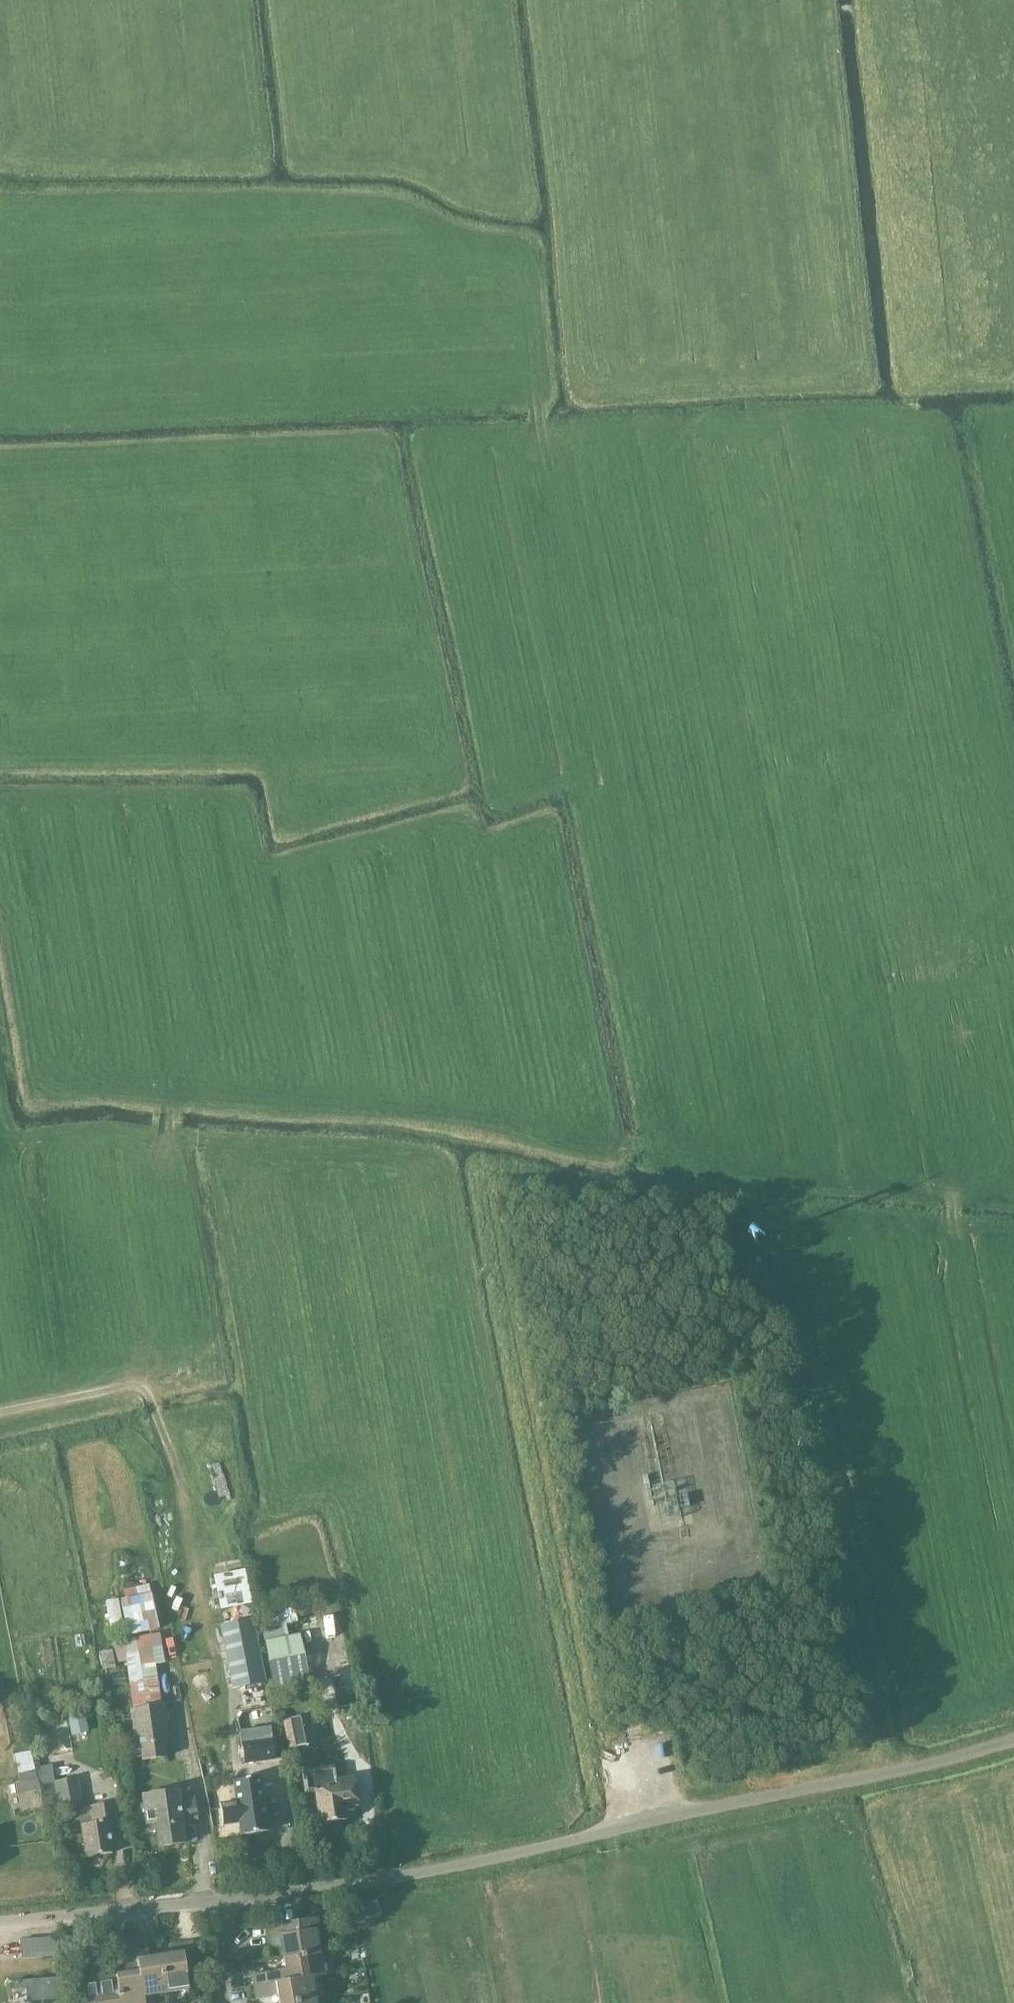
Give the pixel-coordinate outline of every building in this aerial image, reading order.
[(124,1599),(118,1600),(126,1636),(156,1629),(147,1587),(146,1585),(122,1590),(124,1599)] [(248,1620),(222,1626),(235,1689),(260,1684),(248,1620)] [(297,1634),(262,1641),(268,1671),(272,1688),(306,1681),(303,1664),(297,1634)] [(125,1661),(132,1710),(129,1710),(134,1745),(139,1745),(141,1761),(165,1757),(162,1738),(167,1737),(163,1705),(159,1706),(155,1678),(147,1679),(145,1665),(161,1663),(157,1635),(111,1644),(112,1650),(99,1652),(101,1669),(112,1668),(112,1662),(125,1661)] [(283,1712),(275,1714),(276,1721),(284,1719),(283,1712)] [(83,1715),(67,1718),(71,1733),(86,1730),(83,1715)] [(282,1722),(288,1749),(309,1745),(304,1717),(282,1722)] [(239,1731),(243,1764),(255,1762),(275,1760),(272,1739),(257,1741),(256,1729),(239,1731)] [(14,1758),(19,1782),(34,1779),(30,1755),(14,1758)] [(50,1766),(39,1768),(42,1784),(53,1783),(50,1766)] [(335,1780),(333,1767),(301,1772),(305,1794),(315,1793),(320,1825),(346,1821),(344,1809),(358,1807),(354,1777),(335,1780)] [(258,1799),(256,1778),(234,1781),(236,1801),(219,1803),(222,1825),(238,1823),(240,1835),(266,1832),(262,1798),(258,1799)] [(12,1784),(14,1795),(38,1790),(36,1779),(12,1784)] [(42,1784),(41,1785),(44,1799),(55,1797),(57,1810),(77,1807),(73,1780),(53,1783),(42,1784)] [(177,1801),(176,1796),(187,1794),(186,1789),(141,1796),(145,1825),(154,1824),(158,1848),(184,1844),(181,1823),(196,1820),(193,1798),(177,1801)] [(88,1807),(76,1809),(78,1825),(81,1825),(85,1857),(110,1854),(108,1837),(110,1837),(106,1804),(88,1806),(88,1807)] [(295,1922),(268,1926),(272,1950),(282,1949),(283,1959),(319,1954),(316,1931),(319,1930),(317,1919),(295,1922)] [(145,1938),(132,1940),(142,1998),(165,1995),(158,1958),(148,1960),(145,1938)] [(18,1941),(20,1958),(55,1956),(54,1939),(18,1941)] [(115,1977),(119,2002),(143,2002),(142,1998),(132,1940),(120,1942),(125,1975),(115,1977)] [(169,1956),(158,1958),(165,1995),(188,1991),(185,1973),(196,1971),(191,1943),(167,1947),(169,1956)] [(252,1975),(253,1987),(311,1979),(323,1977),(319,1954),(283,1959),(285,1970),(252,1975)] [(115,1977),(104,1979),(102,1969),(79,1972),(79,1975),(83,1999),(84,2002),(119,2002),(115,1977)] [(79,1975),(73,1976),(76,2000),(83,1999),(79,1975)] [(24,1988),(25,2001),(61,1998),(59,1978),(10,1982),(10,1989),(24,1988)] [(279,2002),(306,2002),(315,2002),(311,1979),(253,1987),(255,1999),(278,1996),(279,2002)]
